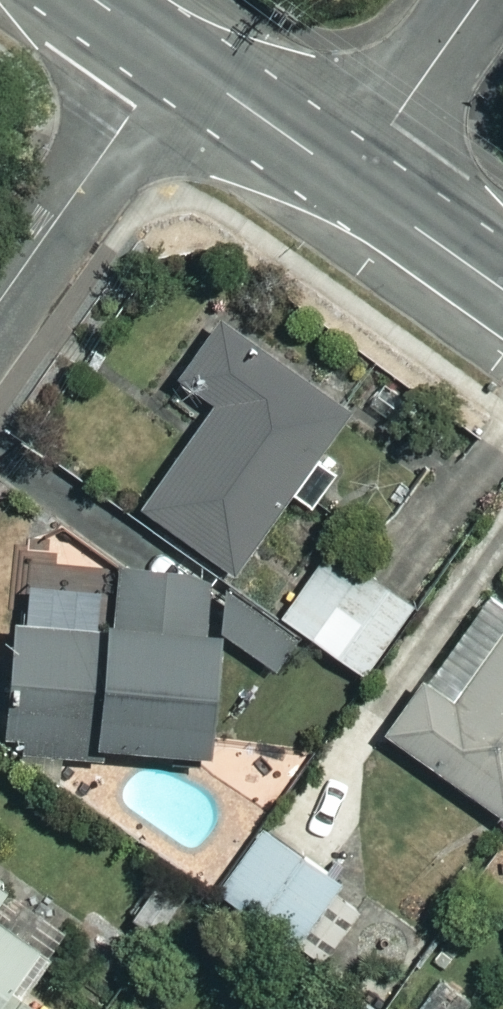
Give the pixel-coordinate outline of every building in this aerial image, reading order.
[(335,403),(205,317),(166,375),(202,399),(132,505),(224,566),(275,488),(304,508),(330,469),(303,451),(335,403)] [(323,541),(272,611),(359,675),(410,605),(323,541)] [(33,581),(30,623),(5,621),(0,686),(0,742),(76,748),(76,738),(185,746),(198,569),(113,563),(111,587),(33,581)] [(236,591),(210,621),(271,672),(296,641),(236,591)] [(443,694),(410,671),(370,727),(495,814),(502,802),(502,609),(443,694)] [(250,824),(207,889),(285,942),(329,877),(250,824)] [(15,990),(40,953),(0,925),(0,1008),(43,1008),(15,990)]
